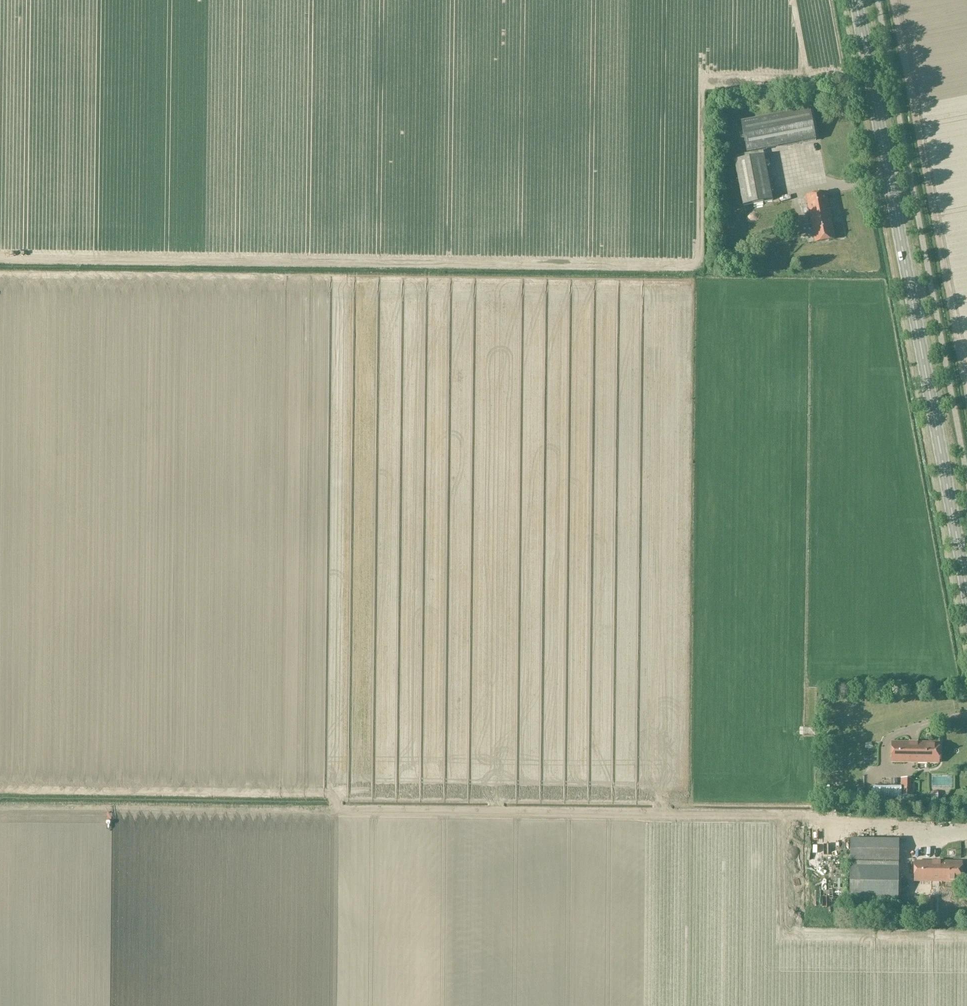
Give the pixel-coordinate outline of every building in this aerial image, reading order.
[(763,151),(816,141),(810,109),(741,122),(747,154),(736,156),(737,161),(735,162),(743,207),(773,201),(764,156),(763,151)] [(835,239),(826,193),(806,197),(816,243),(835,239)] [(939,743),(892,742),(892,762),(939,763),(939,743)] [(901,798),(912,798),(911,778),(901,778),(901,798)] [(850,839),(850,861),(899,862),(899,840),(850,839)] [(961,882),(962,862),(915,861),(914,881),(961,882)] [(850,862),(849,903),(898,904),(899,863),(850,862)] [(934,909),(934,898),(924,898),(924,915),(934,915),(934,909)] [(813,921),(828,919),(827,913),(823,914),(822,908),(812,910),(813,921)]
